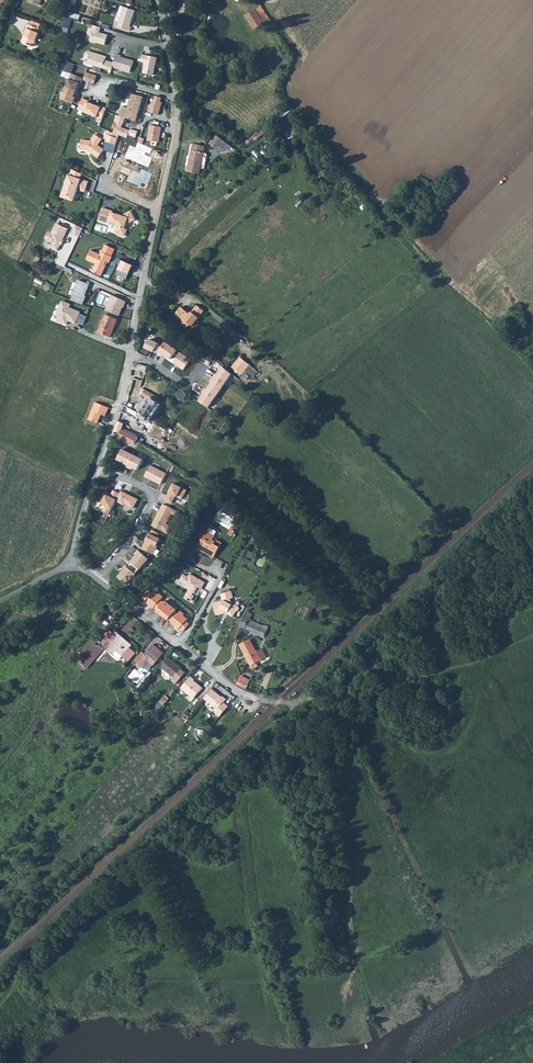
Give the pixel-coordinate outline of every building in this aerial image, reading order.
[(183,13),(194,10),(192,0),(180,0),(183,13)] [(114,26),(130,31),(131,27),(129,27),(134,10),(120,6),(117,16),(120,17),(118,23),(115,22),(114,26)] [(255,9),(245,16),(259,37),(269,31),(255,9)] [(21,42),(28,45),(33,46),(39,33),(38,33),(41,25),(32,21),(30,25),(28,24),(24,33),(25,33),(21,42)] [(102,28),(95,26),(90,41),(105,45),(108,35),(100,32),(102,28)] [(113,68),(114,63),(106,60),(107,56),(89,51),(86,58),(89,59),(88,64),(112,71),(113,68)] [(114,63),(113,68),(131,73),(134,61),(122,57),(122,56),(117,54),(114,63)] [(143,55),(141,62),(145,64),(143,73),(153,75),(158,59),(143,55)] [(81,83),(83,77),(71,72),(61,97),(73,102),(75,96),(74,96),(75,93),(76,94),(80,85),(78,85),(79,82),(81,83)] [(83,80),(94,83),(96,76),(86,72),(83,80)] [(140,96),(129,93),(125,107),(119,106),(117,114),(114,114),(113,120),(121,123),(123,117),(134,120),(139,103),(140,96)] [(88,99),(83,97),(78,109),(102,118),(107,107),(102,105),(101,106),(98,105),(90,102),(88,101),(88,99)] [(128,129),(114,124),(111,132),(119,135),(125,137),(128,129)] [(163,127),(151,125),(148,141),(160,143),(163,127)] [(266,126),(253,137),(256,140),(268,130),(266,126)] [(116,144),(119,135),(111,132),(109,131),(108,134),(106,133),(105,138),(107,139),(106,141),(116,144)] [(81,149),(88,150),(98,158),(104,149),(98,144),(102,139),(95,134),(92,138),(93,139),(92,140),(82,139),(81,149)] [(209,144),(221,153),(228,144),(216,135),(209,144)] [(187,171),(200,174),(202,165),(206,165),(207,155),(206,154),(204,153),(205,147),(193,144),(189,166),(188,166),(187,171)] [(78,190),(81,179),(83,175),(72,169),(70,175),(69,175),(62,197),(74,201),(78,190)] [(78,190),(85,192),(89,182),(81,179),(78,190)] [(118,214),(113,212),(113,211),(104,208),(100,220),(115,225),(117,229),(116,233),(119,234),(120,235),(125,237),(127,236),(129,230),(126,229),(128,225),(137,220),(132,210),(120,217),(118,214)] [(68,229),(57,224),(52,232),(49,231),(45,239),(53,243),(51,248),(58,251),(61,245),(63,246),(65,241),(63,240),(68,229)] [(77,225),(73,233),(80,237),(84,229),(77,225)] [(87,259),(96,264),(92,272),(101,276),(106,266),(105,265),(106,262),(109,263),(112,257),(111,257),(114,250),(105,245),(102,251),(101,250),(100,253),(101,253),(100,255),(91,250),(87,259)] [(124,261),(117,275),(127,279),(129,275),(130,275),(134,266),(124,261)] [(90,284),(80,280),(77,287),(79,288),(74,299),(83,303),(90,284)] [(127,303),(113,297),(107,311),(121,317),(127,303)] [(73,305),(64,301),(58,316),(60,317),(58,321),(68,325),(70,320),(85,326),(89,316),(83,314),(83,312),(72,308),(73,305)] [(177,312),(194,325),(204,311),(197,305),(190,314),(181,307),(177,312)] [(176,313),(181,317),(190,324),(192,326),(194,325),(177,312),(176,313)] [(98,332),(110,337),(117,319),(105,315),(98,332)] [(181,317),(179,319),(182,321),(180,323),(187,328),(190,324),(181,317)] [(158,353),(161,347),(148,340),(143,349),(152,354),(154,351),(158,353)] [(161,347),(158,353),(169,360),(176,350),(165,342),(161,347)] [(181,352),(174,363),(185,370),(193,360),(181,352)] [(232,367),(242,375),(251,365),(241,356),(232,367)] [(242,375),(247,379),(250,376),(252,379),(259,371),(251,365),(242,375)] [(233,375),(223,367),(214,379),(224,387),(233,375)] [(130,391),(141,395),(150,400),(140,415),(149,421),(163,400),(141,387),(143,381),(133,378),(130,391)] [(224,387),(214,379),(207,390),(217,397),(224,387)] [(217,397),(207,390),(198,402),(209,409),(217,397)] [(97,424),(101,415),(105,416),(109,408),(95,402),(88,420),(97,424)] [(121,412),(136,421),(140,415),(126,406),(124,405),(121,412)] [(136,421),(145,426),(149,421),(140,415),(136,421)] [(113,434),(134,444),(136,441),(138,438),(122,430),(124,423),(118,421),(113,434)] [(142,459),(123,450),(117,461),(137,470),(142,459)] [(168,473),(151,465),(146,476),(163,484),(168,473)] [(171,494),(169,499),(176,502),(179,495),(187,498),(190,490),(174,483),(169,493),(171,494)] [(141,499),(123,490),(122,494),(115,491),(113,496),(107,493),(102,505),(107,507),(106,510),(111,513),(116,500),(136,509),(141,499)] [(179,511),(166,504),(156,525),(169,531),(179,511)] [(204,515),(208,517),(214,506),(210,504),(204,515)] [(203,551),(204,549),(215,556),(222,543),(216,539),(215,541),(213,540),(216,534),(208,530),(209,528),(210,527),(204,524),(198,535),(203,538),(198,548),(203,551)] [(164,533),(156,529),(154,533),(150,532),(143,547),(157,553),(163,539),(161,538),(164,533)] [(150,560),(141,552),(132,562),(141,570),(150,560)] [(136,574),(128,567),(117,578),(125,586),(136,574)] [(208,581),(194,573),(192,577),(187,574),(184,580),(189,583),(187,586),(192,589),(188,597),(198,603),(202,595),(197,593),(201,587),(204,589),(208,581)] [(151,593),(148,591),(142,598),(145,601),(145,602),(153,609),(154,607),(159,600),(162,596),(158,594),(157,595),(153,591),(151,593)] [(225,613),(226,611),(229,612),(228,614),(233,616),(235,612),(238,612),(239,609),(239,606),(235,604),(234,606),(231,604),(232,603),(231,599),(233,598),(231,591),(221,594),(223,601),(214,603),(217,615),(225,613)] [(163,602),(159,600),(154,607),(157,610),(156,611),(167,620),(168,619),(172,621),(177,613),(174,611),(176,609),(164,600),(163,602)] [(305,615),(311,617),(316,602),(309,600),(305,615)] [(184,613),(180,610),(177,613),(172,621),(171,622),(179,629),(180,628),(184,630),(189,623),(186,620),(187,618),(183,615),(184,613)] [(249,620),(251,615),(246,613),(240,627),(260,636),(261,634),(265,636),(268,629),(264,627),(263,629),(248,622),(249,620)] [(249,620),(248,622),(263,629),(264,627),(249,620)] [(113,633),(109,630),(105,635),(108,639),(113,633)] [(108,639),(103,645),(120,659),(122,656),(128,661),(135,653),(129,648),(132,645),(115,631),(113,633),(108,639)] [(250,664),(255,661),(256,663),(267,657),(262,648),(257,651),(250,639),(240,645),(244,653),(245,653),(246,655),(246,656),(250,664)] [(92,662),(87,658),(97,645),(94,643),(80,662),(87,668),(92,662)] [(152,644),(137,663),(143,668),(148,662),(153,666),(162,654),(158,651),(160,649),(152,644)] [(97,645),(87,658),(92,662),(103,649),(99,645),(98,646),(97,645)] [(161,667),(173,678),(179,670),(181,667),(169,657),(161,667)] [(179,670),(173,678),(178,681),(184,673),(179,670)] [(191,677),(182,689),(194,699),(203,688),(194,681),(195,680),(191,677)] [(237,684),(245,689),(248,683),(240,678),(237,684)] [(217,683),(213,688),(222,694),(226,690),(217,683)] [(212,689),(204,699),(217,710),(226,700),(223,697),(222,698),(212,689)]
